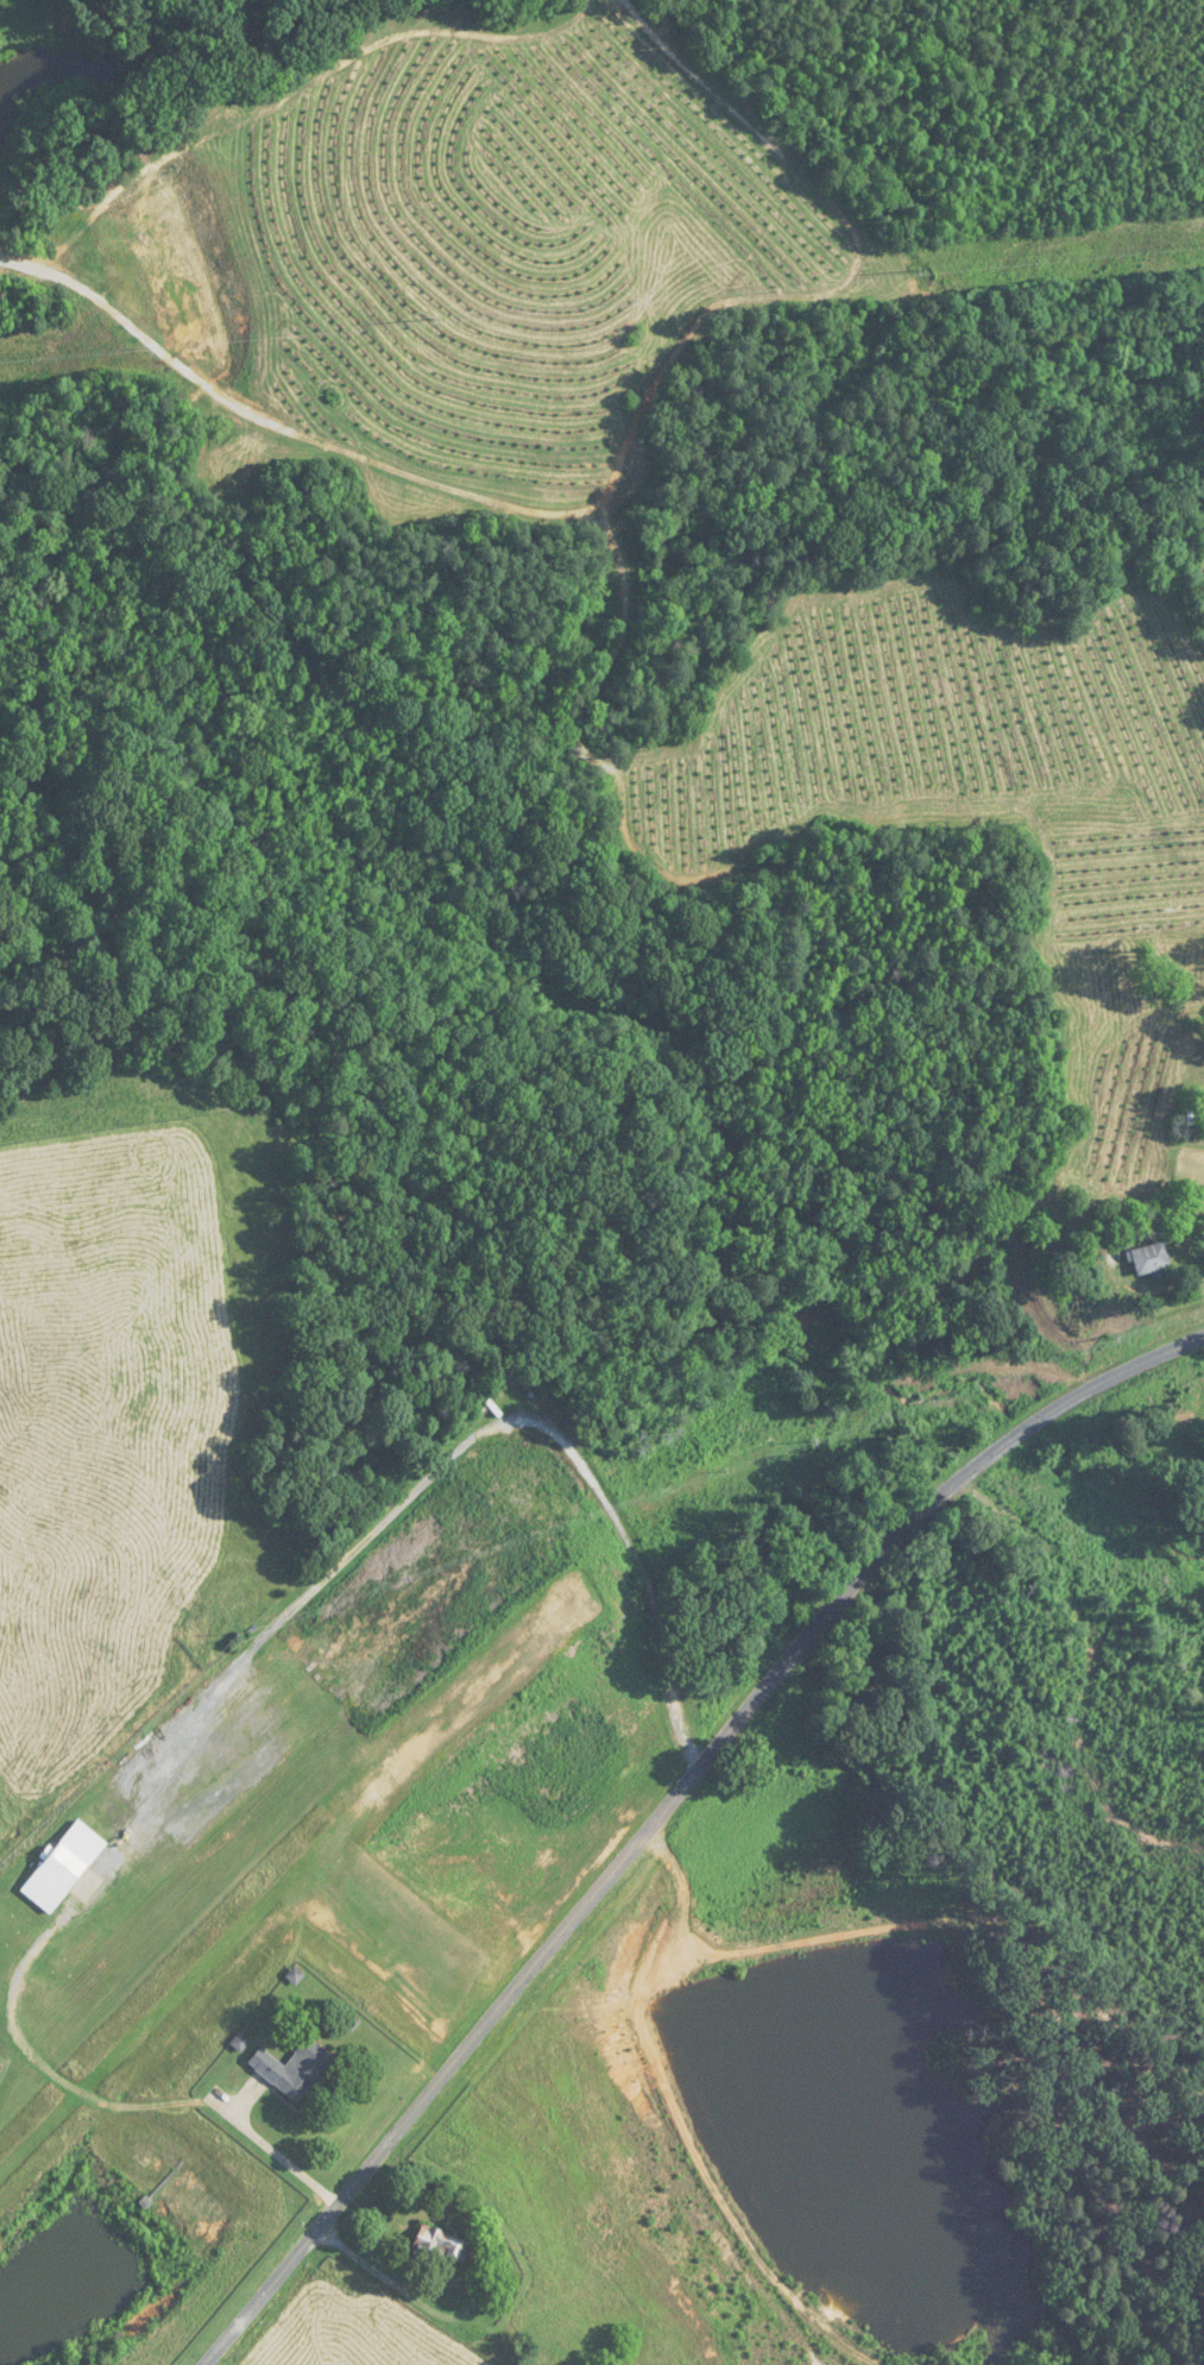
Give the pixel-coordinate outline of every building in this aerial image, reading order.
[(1135,1279),(1173,1268),(1166,1241),(1128,1251),(1135,1279)] [(519,1369),(508,1359),(498,1369),(509,1379),(519,1369)] [(38,1868),(84,1905),(105,1879),(59,1843),(38,1868)] [(247,2065),(300,2106),(337,2059),(307,2037),(284,2066),(260,2048),(247,2065)] [(413,2247),(470,2268),(478,2247),(421,2226),(413,2247)]
